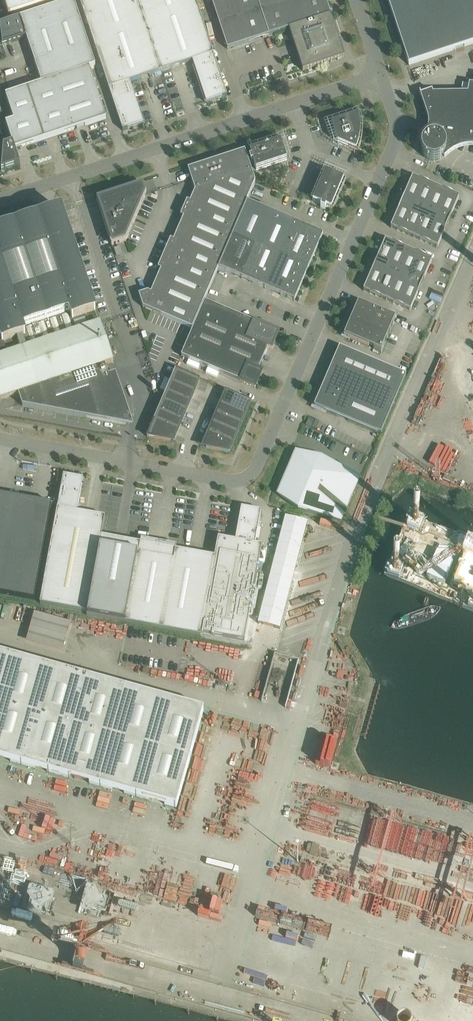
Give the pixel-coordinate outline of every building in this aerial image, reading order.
[(3,46),(26,38),(42,84),(89,68),(96,66),(74,0),(0,25),(3,46)] [(9,15),(54,0),(4,0),(9,15)] [(123,131),(144,124),(130,83),(192,62),(206,104),(227,97),(195,0),(79,0),(123,131)] [(303,72),(310,69),(310,70),(311,70),(311,69),(317,67),(318,67),(317,67),(324,65),(330,63),(331,63),(331,62),(337,60),(337,61),(338,60),(345,58),(343,51),(343,50),(342,50),(340,44),(341,44),(341,43),(340,43),(338,37),(339,37),(338,36),(336,30),(336,29),(336,30),(334,23),(333,23),(326,0),(211,0),(227,50),(249,43),(269,37),(269,36),(289,30),(291,37),(293,43),(293,44),(294,44),(296,50),(295,50),(296,51),(298,57),(298,58),(300,64),(300,65),(301,65),(303,72)] [(409,65),(472,44),(472,0),(387,0),(409,65)] [(42,84),(6,96),(14,121),(6,123),(13,144),(4,147),(2,172),(20,165),(15,149),(106,119),(89,68),(42,84)] [(428,120),(428,122),(428,124),(428,125),(428,127),(428,129),(427,130),(427,133),(425,135),(424,138),(422,140),(423,140),(424,141),(422,145),(421,147),(421,149),(421,151),(422,153),(424,157),(425,158),(427,160),(431,161),(433,162),(435,162),(437,161),(439,161),(443,158),(444,159),(444,160),(446,158),(449,156),(451,154),(454,152),(457,151),(459,150),(461,149),(463,148),(465,148),(467,148),(469,147),(471,147),(472,147),(472,86),(469,85),(468,94),(433,94),(432,92),(420,96),(427,117),(428,119),(428,120)] [(348,148),(358,153),(361,145),(361,144),(362,138),(362,137),(363,131),(363,130),(362,124),(362,122),(361,117),(360,113),(331,122),(338,144),(349,148),(348,148)] [(253,162),(256,171),(287,161),(283,149),(280,139),(249,149),(252,157),(249,158),(251,163),(253,162)] [(205,302),(218,269),(233,236),(247,202),(255,182),(245,151),(188,169),(191,180),(195,191),(190,203),(187,201),(181,216),(184,218),(174,241),(171,240),(158,269),(161,270),(151,293),(148,292),(139,295),(143,308),(193,329),(205,302)] [(321,208),(325,210),(326,208),(333,211),(346,181),(325,172),(313,202),(321,206),(321,208)] [(391,228),(437,248),(459,197),(413,177),(391,228)] [(96,199),(112,246),(126,242),(127,239),(129,236),(145,197),(146,194),(143,184),(96,199)] [(233,236),(256,246),(271,212),(247,202),(233,236)] [(124,425),(130,418),(126,405),(119,384),(116,374),(109,376),(105,365),(113,363),(100,325),(100,324),(96,313),(62,211),(40,219),(0,232),(0,400),(18,394),(22,406),(86,418),(86,417),(124,425)] [(256,246),(279,256),(294,222),(271,212),(256,246)] [(279,256),(309,268),(323,235),(294,222),(279,256)] [(218,269),(242,279),(256,246),(233,236),(218,269)] [(363,291),(410,312),(432,261),(385,240),(363,291)] [(242,279),(265,289),(279,256),(256,246),(242,279)] [(279,256),(265,289),(294,302),(309,268),(279,256)] [(193,329),(263,360),(268,348),(272,350),(279,334),(205,302),(193,329)] [(347,339),(368,348),(382,314),(358,303),(345,333),(345,334),(344,337),(347,339)] [(263,360),(193,329),(181,357),(255,389),(262,373),(258,372),(263,360)] [(325,412),(381,436),(406,376),(339,348),(322,388),(314,407),(325,412)] [(147,437),(170,442),(172,438),(174,439),(174,440),(200,380),(176,370),(147,437)] [(207,440),(209,441),(206,448),(229,453),(250,403),(251,403),(226,392),(206,440),(207,440)] [(306,426),(311,428),(314,421),(309,419),(306,426)] [(358,483),(359,479),(356,478),(321,464),(323,459),(321,457),(309,455),(308,458),(298,454),(294,461),(295,462),(280,496),(290,500),(288,503),(298,510),(341,523),(354,491),(352,490),(358,483)] [(77,479),(77,478),(63,476),(40,604),(87,613),(86,616),(200,637),(201,634),(244,642),(262,547),(255,545),(261,512),(247,509),(247,511),(242,510),(241,515),(240,514),(235,542),(218,539),(214,558),(176,551),(176,549),(176,547),(170,546),(170,545),(141,540),(140,544),(101,537),(105,518),(77,513),(82,486),(81,485),(82,480),(77,479)] [(34,601),(52,505),(49,504),(48,510),(0,501),(0,595),(34,601)] [(284,512),(256,616),(277,621),(303,517),(284,512)] [(64,652),(72,623),(35,613),(27,642),(64,652)] [(176,809),(203,711),(0,655),(0,760),(176,809)] [(291,865),(295,854),(281,849),(278,860),(291,865)]
